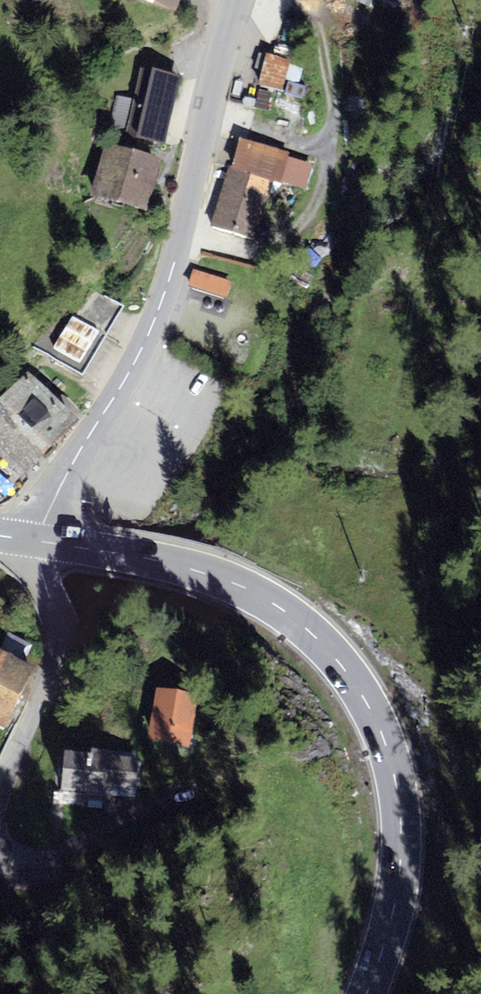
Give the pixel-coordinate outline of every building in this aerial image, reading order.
[(189,0),(137,0),(182,17),(189,0)] [(294,63),(268,58),(261,94),(307,102),(310,90),(302,88),(305,71),(293,69),(294,63)] [(170,147),(186,84),(145,74),(129,137),(170,147)] [(291,158),(244,144),(235,173),(276,185),(282,187),(291,158)] [(153,219),(167,166),(114,153),(100,205),(153,219)] [(258,246),(276,185),(235,173),(230,171),(212,232),(258,246)] [(234,287),(198,275),(192,293),(228,304),(234,287)] [(86,382),(127,313),(78,284),(36,352),(86,382)] [(31,380),(0,412),(0,434),(5,439),(0,444),(0,453),(31,484),(83,430),(31,380)] [(0,659),(0,732),(5,735),(34,675),(0,659)] [(202,703),(163,696),(154,746),(193,753),(202,703)] [(90,760),(64,759),(62,797),(105,798),(105,793),(136,794),(138,762),(108,761),(109,754),(90,754),(90,760)]
